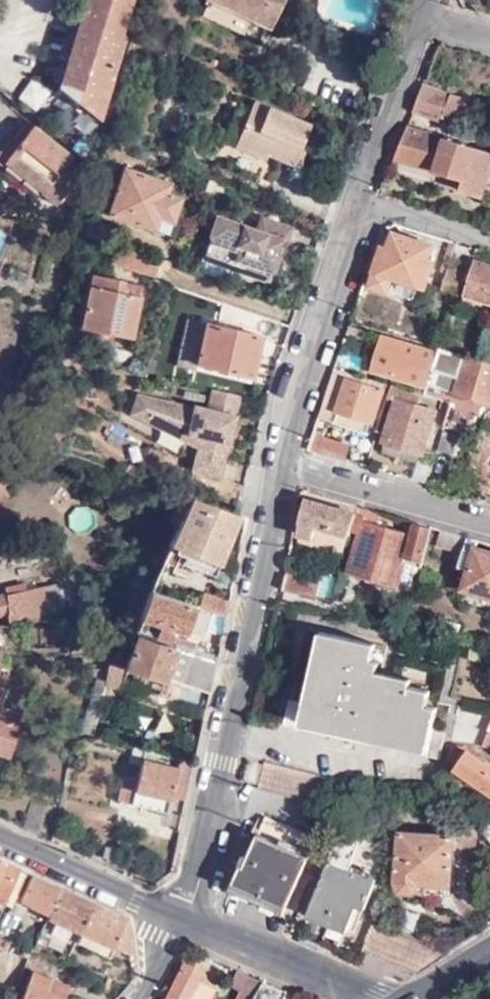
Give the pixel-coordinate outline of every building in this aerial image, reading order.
[(61,82),(99,114),(111,78),(107,76),(131,0),(87,0),(61,82)] [(279,0),(203,0),(198,11),(243,32),(251,16),(268,24),(279,0)] [(40,113),(51,90),(28,80),(17,103),(40,113)] [(470,97),(426,84),(415,110),(460,125),(464,118),(455,116),(458,106),(466,108),(470,97)] [(254,99),(235,145),(266,159),(269,155),(299,168),(317,126),(254,99)] [(0,149),(8,156),(6,158),(43,188),(40,193),(53,205),(66,189),(64,187),(73,177),(61,167),(71,156),(27,121),(13,139),(10,137),(0,149)] [(409,126),(395,159),(462,180),(465,182),(466,178),(471,179),(468,192),(473,194),(479,194),(486,197),(489,183),(489,152),(409,126)] [(266,159),(235,145),(232,154),(263,168),(266,159)] [(0,149),(0,166),(37,196),(40,193),(43,188),(6,158),(8,156),(0,149)] [(159,220),(171,225),(182,196),(169,191),(171,185),(122,167),(107,212),(155,230),(159,220)] [(222,203),(228,187),(208,177),(202,196),(222,203)] [(459,188),(468,192),(471,179),(466,178),(465,182),(462,180),(459,188)] [(286,242),(291,227),(261,216),(256,228),(218,215),(204,253),(269,275),(281,241),(286,242)] [(167,235),(171,225),(159,220),(155,230),(167,235)] [(377,271),(372,283),(371,286),(418,301),(423,284),(425,285),(435,255),(429,253),(431,245),(393,233),(388,248),(381,246),(373,269),(377,271)] [(478,259),(462,303),(489,312),(489,263),(478,259)] [(442,288),(454,292),(458,294),(466,271),(450,265),(442,288)] [(121,292),(123,281),(93,274),(82,326),(130,336),(140,296),(121,292)] [(142,285),(123,281),(121,292),(140,296),(142,285)] [(252,376),(262,335),(206,320),(195,362),(252,376)] [(426,385),(437,351),(383,335),(373,369),(426,385)] [(489,399),(489,361),(489,360),(439,345),(437,351),(426,385),(423,395),(445,402),(450,404),(443,426),(471,434),(476,419),(483,421),(489,399)] [(342,384),(331,381),(320,416),(366,431),(369,421),(373,420),(382,390),(344,378),(342,384)] [(418,393),(392,385),(387,400),(397,403),(385,442),(422,453),(435,412),(415,406),(418,393)] [(237,417),(243,395),(214,388),(208,410),(195,406),(193,407),(137,393),(130,413),(145,421),(148,417),(186,435),(183,440),(197,447),(191,469),(219,476),(234,424),(229,420),(230,415),(237,417)] [(437,424),(443,426),(450,404),(445,402),(437,424)] [(148,417),(145,421),(183,440),(186,435),(148,417)] [(308,450),(343,460),(348,446),(323,438),(325,433),(314,431),(308,450)] [(443,431),(437,450),(452,454),(457,436),(443,431)] [(365,466),(371,442),(353,438),(347,462),(365,466)] [(419,461),(422,453),(385,442),(383,450),(419,461)] [(305,499),(356,513),(357,505),(303,490),(298,494),(297,497),(305,499)] [(221,564),(239,516),(236,514),(193,498),(172,545),(186,551),(221,564)] [(349,535),(351,531),(356,513),(305,499),(299,521),(300,522),(298,529),(301,536),(309,538),(314,535),(316,526),(349,535)] [(93,525),(91,504),(70,507),(73,527),(93,525)] [(356,513),(374,519),(376,511),(357,505),(356,513)] [(422,562),(429,536),(431,526),(414,522),(412,528),(408,526),(406,532),(373,522),(374,519),(356,513),(351,531),(361,534),(350,575),(397,587),(406,557),(422,562)] [(344,554),(349,535),(316,526),(314,535),(309,538),(301,536),(300,542),(344,554)] [(462,554),(467,537),(464,536),(442,530),(437,547),(462,554)] [(476,548),(478,540),(467,537),(462,554),(459,565),(470,568),(465,588),(489,595),(489,552),(476,548)] [(215,580),(221,564),(186,551),(182,565),(215,580)] [(282,590),(317,597),(320,582),(284,574),(282,590)] [(14,618),(28,615),(30,627),(73,619),(66,584),(0,594),(0,620),(14,618)] [(203,591),(199,606),(221,613),(225,599),(225,598),(203,591)] [(190,634),(193,625),(187,623),(192,605),(150,592),(135,631),(167,641),(171,628),(190,634)] [(225,599),(221,613),(226,615),(229,600),(225,599)] [(193,625),(199,607),(192,605),(187,623),(193,625)] [(28,615),(14,618),(16,630),(30,630),(30,627),(28,615)] [(167,672),(177,644),(167,641),(135,631),(110,664),(161,681),(170,680),(172,673),(167,672)] [(430,687),(411,683),(368,675),(371,657),(374,641),(329,633),(314,703),(289,699),(283,726),(442,758),(446,731),(432,728),(438,705),(426,702),(430,687)] [(193,648),(196,640),(175,634),(172,642),(177,644),(193,648)] [(190,652),(181,682),(210,690),(216,661),(190,652)] [(368,675),(411,683),(412,674),(378,667),(380,659),(371,657),(368,675)] [(93,733),(107,676),(98,675),(83,730),(93,733)] [(461,709),(456,738),(480,742),(485,713),(461,709)] [(6,760),(17,730),(0,724),(0,758),(6,760)] [(181,758),(132,745),(128,762),(140,765),(137,778),(125,775),(119,801),(131,804),(135,789),(170,798),(174,784),(181,758)] [(450,745),(450,747),(447,763),(456,767),(481,785),(489,792),(489,766),(467,751),(464,755),(450,745)] [(186,799),(194,761),(181,758),(174,784),(171,795),(186,799)] [(264,761),(258,788),(327,806),(334,779),(264,761)] [(456,767),(447,763),(444,775),(442,790),(449,779),(456,767)] [(456,767),(449,779),(473,796),(481,785),(456,767)] [(131,804),(166,814),(170,798),(135,789),(131,804)] [(244,864),(231,893),(283,916),(318,839),(269,817),(247,865),(244,864)] [(360,840),(340,832),(309,916),(346,931),(357,904),(366,908),(377,879),(350,868),(360,840)] [(418,882),(450,884),(453,837),(400,834),(396,890),(412,891),(418,882)] [(106,851),(105,857),(112,859),(114,854),(106,851)] [(25,874),(0,863),(0,902),(9,907),(25,874)] [(49,913),(60,890),(30,876),(19,899),(49,913)] [(450,894),(450,884),(418,882),(412,891),(450,894)] [(80,930),(91,903),(60,890),(49,913),(48,917),(80,930)] [(114,945),(131,953),(126,918),(91,903),(80,930),(114,945)] [(109,957),(114,945),(80,930),(75,941),(109,957)] [(199,981),(217,990),(222,978),(205,970),(205,968),(203,967),(204,964),(202,962),(200,961),(197,964),(185,958),(166,998),(191,998),(199,981)] [(264,981),(238,970),(233,983),(245,988),(240,998),(253,998),(264,981)] [(51,979),(36,972),(24,998),(65,998),(66,995),(48,987),(51,979)] [(52,976),(51,979),(48,987),(66,995),(71,984),(52,976)] [(191,998),(212,998),(217,990),(199,981),(191,998)] [(291,993),(264,981),(253,998),(287,998),(291,993)]
